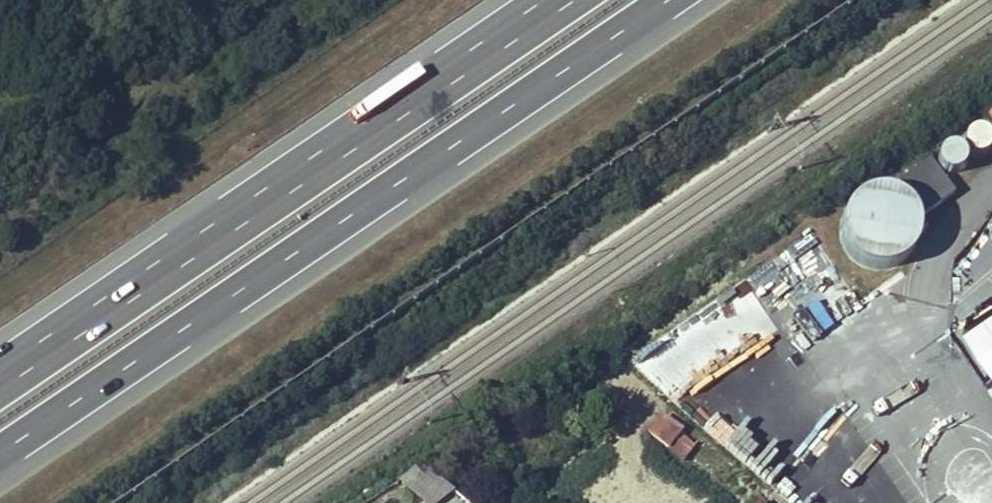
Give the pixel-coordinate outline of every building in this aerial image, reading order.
[(965,139),(971,156),(991,148),(986,131),(965,139)] [(933,162),(899,184),(922,220),(956,198),(933,162)] [(882,196),(877,196),(872,196),(868,197),(864,199),(860,201),(856,204),(853,207),(850,210),(847,214),(845,219),(844,223),(843,227),(843,232),(843,236),(844,241),(845,245),(847,250),(849,254),(853,257),(856,260),(859,263),(863,265),(868,267),(872,268),(877,269),(881,269),(886,268),(890,267),(894,265),(899,263),(902,260),(906,258),(908,254),(911,250),(913,246),(914,242),(915,237),(916,233),(915,228),(915,223),(913,219),(911,215),(909,211),(906,208),(903,204),(899,201),(895,199),(891,198),(886,197),(882,196)] [(760,320),(759,302),(736,304),(735,295),(730,296),(731,322),(760,320)] [(991,374),(991,310),(962,328),(991,374)] [(651,434),(668,448),(675,440),(691,453),(699,444),(667,417),(651,434)] [(675,440),(668,448),(684,462),(691,453),(675,440)]
